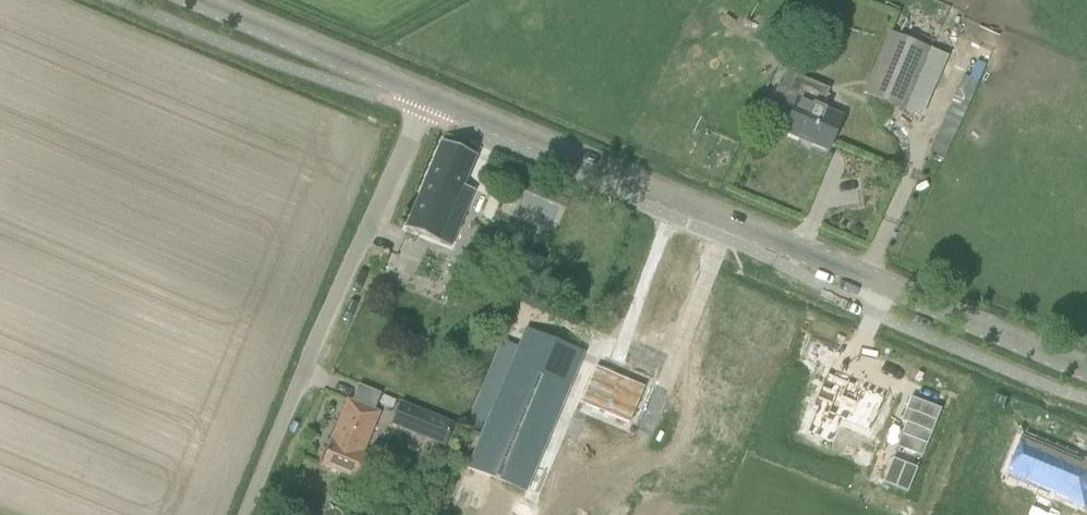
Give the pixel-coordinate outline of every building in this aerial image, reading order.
[(931,50),(890,33),(865,93),(905,110),(931,50)] [(776,88),(766,110),(790,120),(785,130),(828,149),(842,117),(819,108),(827,91),(806,82),(807,80),(793,74),(785,71),(778,89),(776,88)] [(936,136),(950,140),(972,79),(958,74),(936,136)] [(443,142),(406,228),(449,246),(473,190),(462,185),(475,155),(443,142)] [(518,349),(469,465),(482,471),(514,484),(526,489),(583,353),(526,329),(518,349)] [(595,366),(580,403),(629,423),(644,386),(595,366)] [(821,414),(811,439),(836,449),(846,425),(876,437),(890,403),(831,378),(817,413),(821,414)] [(906,423),(896,447),(921,457),(940,408),(910,396),(900,421),(906,423)] [(397,402),(387,425),(439,447),(449,423),(397,402)] [(340,474),(358,481),(368,456),(364,454),(380,415),(348,403),(332,443),(329,442),(320,466),(340,474)] [(1008,473),(1057,494),(1056,497),(1086,510),(1086,460),(1085,459),(1084,461),(1024,436),(1008,473)] [(893,458),(883,483),(907,493),(917,468),(893,458)]
